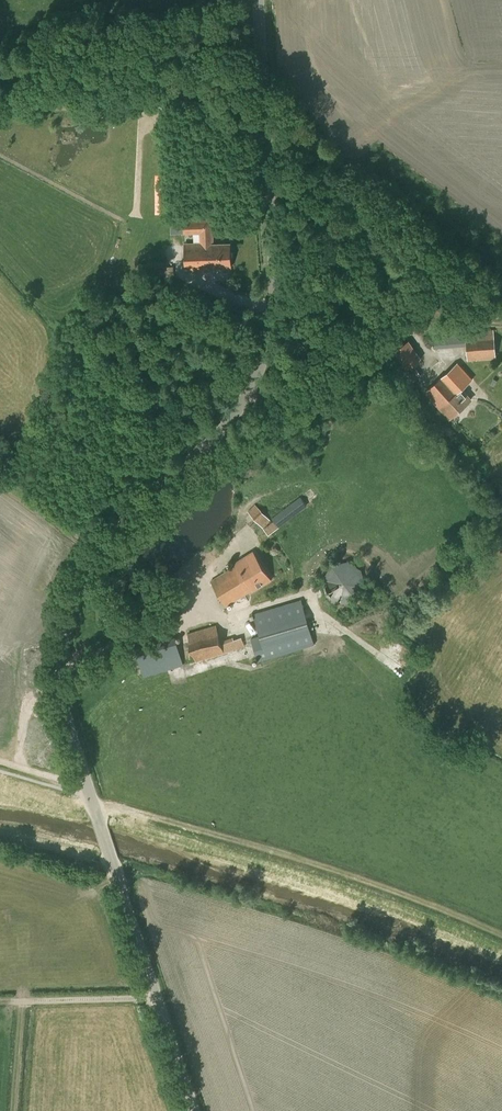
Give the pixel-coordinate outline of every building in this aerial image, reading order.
[(185,243),(186,270),(206,269),(206,268),(231,267),(230,243),(213,244),(212,220),(184,221),(184,233),(200,233),(201,242),(185,243)] [(148,262),(148,276),(164,276),(164,262),(148,262)] [(466,346),(468,361),(496,359),(494,329),(465,332),(435,334),(435,348),(466,346)] [(408,340),(394,351),(406,369),(421,358),(408,340)] [(462,388),(472,379),(458,363),(441,377),(425,392),(450,419),(472,399),(462,388)] [(421,376),(416,369),(408,375),(413,382),(421,376)] [(264,528),(269,535),(325,492),(318,483),(272,518),(274,521),(264,528)] [(248,511),(263,528),(271,521),(255,504),(248,511)] [(271,580),(253,551),(233,563),(234,566),(211,580),(227,606),(252,590),(253,591),(271,580)] [(332,566),(330,567),(329,568),(328,570),(327,571),(326,572),(326,573),(325,575),(324,577),(324,578),(324,580),(324,582),(324,584),(324,585),(324,587),(325,589),(325,590),(326,591),(326,593),(328,594),(328,595),(329,596),(331,598),(333,599),(335,600),(336,601),(338,602),(340,602),(342,602),(345,602),(347,602),(350,601),(352,601),(354,600),(355,599),(356,598),(358,597),(359,596),(360,595),(361,593),(362,591),(363,589),(363,588),(363,586),(364,585),(364,583),(364,581),(364,580),(364,579),(363,577),(363,575),(362,574),(362,573),(361,571),(360,570),(359,569),(357,567),(355,565),(353,564),(351,563),(349,563),(348,562),(347,562),(345,562),(343,562),(342,562),(339,563),(338,563),(336,563),(335,564),(333,565),(332,566)] [(251,637),(258,662),(315,644),(302,599),(253,613),(259,635),(251,637)] [(104,620),(115,640),(125,634),(114,615),(104,620)] [(217,625),(188,633),(196,662),(224,653),(245,646),(242,637),(234,639),(233,637),(221,641),(217,625)] [(177,642),(137,653),(144,677),(184,665),(177,642)]
